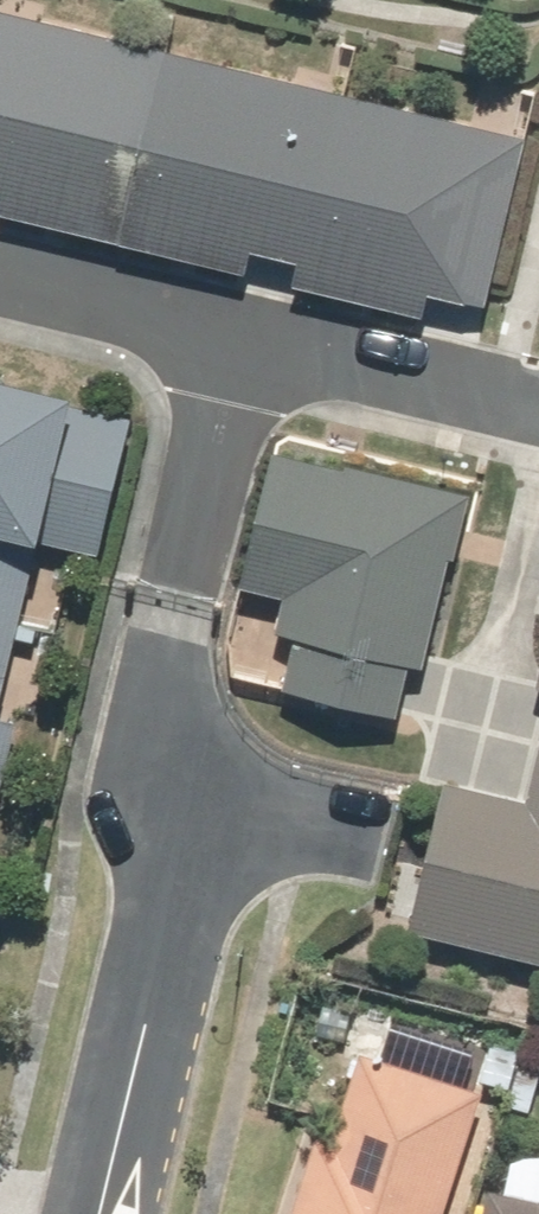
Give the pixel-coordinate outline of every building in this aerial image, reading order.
[(0,1),(0,178),(4,179),(0,195),(0,204),(244,263),(250,239),(299,251),(293,275),(424,307),(429,284),(482,297),(523,127),(0,1)] [(23,705),(1,700),(43,528),(99,542),(131,406),(78,393),(80,383),(0,364),(0,800),(23,705)] [(472,484),(282,438),(250,570),(296,581),(285,625),(304,630),(295,670),(403,696),(414,651),(430,655),(472,484)] [(523,799),(442,779),(410,913),(538,944),(538,731),(523,799)] [(477,1102),(359,1060),(329,1146),(304,1137),(277,1213),(438,1213),(477,1102)] [(482,1192),(477,1213),(538,1213),(538,1157),(535,1157),(531,1158),(527,1158),(524,1158),(520,1159),(517,1160),(513,1161),(510,1162),(506,1163),(503,1164),(500,1165),(496,1192),(483,1193),(482,1192)]
